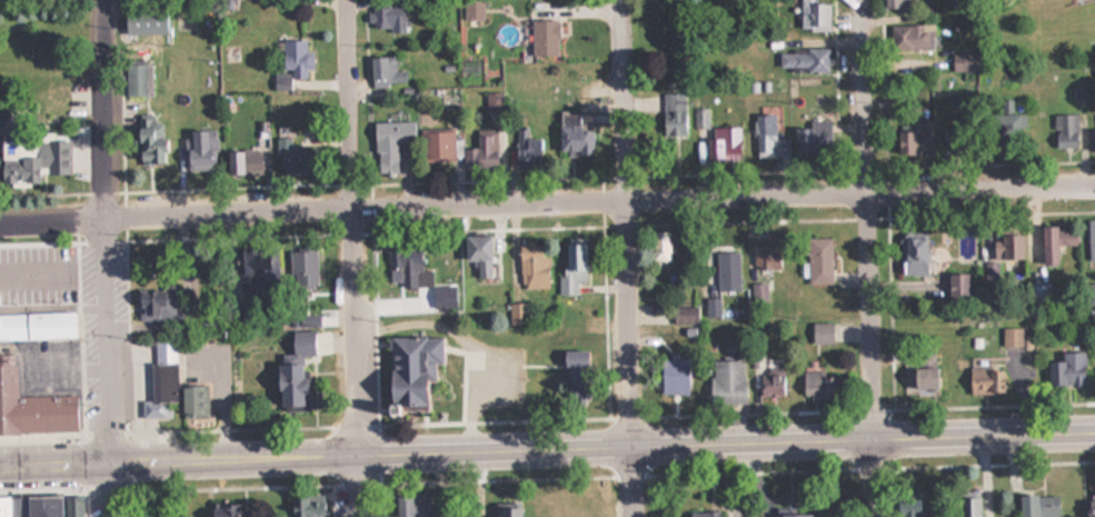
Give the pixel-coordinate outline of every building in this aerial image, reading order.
[(828,0),(799,0),(799,31),(828,31),(828,0)] [(371,7),(371,30),(402,30),(402,7),(371,7)] [(166,32),(166,14),(136,14),(136,32),(166,32)] [(529,56),(556,56),(556,19),(529,19),(529,56)] [(933,24),(892,24),(892,49),(933,49),(933,24)] [(291,77),(303,77),(303,68),(308,68),(308,40),(280,40),(280,69),(291,69),(291,77)] [(827,71),(826,48),(778,49),(778,71),(827,71)] [(369,56),(369,86),(404,86),(404,56),(369,56)] [(151,64),(125,64),(125,97),(151,97),(151,64)] [(660,136),(685,136),(685,92),(660,92),(660,136)] [(486,93),(486,111),(501,111),(501,93),(486,93)] [(1016,101),(999,101),(999,139),(1016,139),(1016,101)] [(698,128),(709,128),(709,108),(698,108),(698,128)] [(936,109),(916,109),(916,154),(936,154),(936,109)] [(557,154),(592,154),(592,123),(579,123),(579,113),(557,113),(557,154)] [(1076,146),(1076,113),(1053,113),(1053,146),(1076,146)] [(774,114),(754,114),(755,157),(788,156),(788,138),(774,138),(774,114)] [(811,127),(793,127),(793,155),(833,155),(833,118),(811,118),(811,127)] [(397,142),(412,142),(411,121),(375,122),(376,175),(398,174),(397,142)] [(161,123),(133,123),(133,163),(161,163),(161,123)] [(739,127),(712,127),(712,154),(739,154),(739,127)] [(1087,152),(1094,152),(1094,127),(1087,127),(1087,152)] [(538,137),(530,137),(530,129),(515,129),(515,171),(538,171),(538,137)] [(184,170),(213,170),(213,130),(184,130),(184,170)] [(423,132),(423,161),(454,161),(454,132),(423,132)] [(464,147),(464,171),(504,170),(503,132),(481,132),(481,147),(464,147)] [(290,136),(276,138),(278,162),(321,159),(319,140),(291,143),(290,136)] [(70,140),(35,140),(35,153),(21,153),(21,144),(14,144),(14,152),(0,152),(0,185),(36,185),(36,174),(70,174),(70,140)] [(261,174),(261,150),(224,150),(224,174),(261,174)] [(1087,259),(1094,259),(1094,221),(1087,221),(1087,259)] [(1056,263),(1056,245),(1077,245),(1077,224),(1039,224),(1039,263),(1056,263)] [(669,231),(651,231),(651,263),(669,263),(669,231)] [(461,260),(475,260),(475,278),(491,278),(491,234),(461,234),(461,260)] [(992,260),(984,260),(984,281),(1004,281),(1004,266),(1017,266),(1017,234),(992,234),(992,260)] [(924,236),(898,236),(898,274),(924,274),(924,236)] [(830,237),(805,237),(805,284),(830,284),(830,237)] [(519,288),(548,288),(547,255),(538,255),(538,242),(518,243),(519,288)] [(560,242),(560,294),(577,294),(576,283),(584,283),(584,242),(560,242)] [(432,286),(431,269),(420,269),(420,245),(388,245),(388,286),(432,286)] [(777,269),(777,245),(753,245),(753,269),(777,269)] [(236,273),(249,273),(249,292),(272,292),(273,249),(236,248),(236,273)] [(316,287),(316,250),(291,250),(291,287),(316,287)] [(716,251),(716,289),(739,289),(739,251),(716,251)] [(25,304),(24,258),(0,259),(0,305),(25,304)] [(945,273),(945,296),(965,296),(965,273),(945,273)] [(753,282),(753,298),(767,298),(767,282),(753,282)] [(1049,283),(1030,283),(1030,306),(1049,306),(1049,283)] [(174,320),(174,288),(136,288),(136,320),(174,320)] [(507,323),(525,323),(525,302),(507,302),(507,323)] [(672,323),(689,323),(689,307),(672,307),(672,323)] [(72,312),(0,313),(0,340),(72,338),(72,312)] [(318,316),(292,316),(292,326),(318,326),(318,316)] [(832,342),(832,322),(810,322),(810,342),(832,342)] [(1002,346),(1021,346),(1021,327),(1002,327),(1002,346)] [(287,354),(315,354),(315,330),(287,330),(287,354)] [(422,405),(422,382),(432,382),(431,363),(438,363),(437,335),(386,336),(386,368),(379,368),(380,406),(422,405)] [(176,385),(176,337),(151,337),(151,404),(141,404),(141,417),(169,417),(170,402),(177,402),(177,414),(204,415),(205,386),(176,385)] [(559,368),(587,368),(587,350),(559,350),(559,368)] [(0,354),(0,433),(76,431),(75,387),(78,387),(77,369),(58,369),(58,395),(17,396),(16,354),(0,354)] [(1084,386),(1084,354),(1047,354),(1047,386),(1084,386)] [(743,404),(743,360),(709,360),(709,404),(743,404)] [(1014,387),(1031,387),(1031,362),(1014,362),(1014,387)] [(298,406),(298,363),(272,363),(272,406),(298,406)] [(933,388),(930,365),(904,370),(908,392),(933,388)] [(965,366),(965,393),(999,393),(999,366),(965,366)] [(757,396),(783,396),(783,372),(757,372),(757,396)] [(835,401),(835,372),(801,372),(801,401),(835,401)] [(1058,494),(1017,494),(1017,516),(1058,516),(1058,494)] [(83,495),(0,496),(0,516),(83,516),(83,495)] [(952,496),(953,516),(979,516),(978,495),(952,496)] [(288,516),(324,516),(324,496),(288,496),(288,516)] [(431,496),(392,496),(392,516),(431,516),(431,496)] [(1086,498),(1086,516),(1094,516),(1094,498),(1086,498)] [(920,499),(897,499),(898,516),(921,516),(920,499)] [(235,504),(207,504),(207,516),(235,516),(235,504)] [(520,505),(495,505),(495,516),(520,516),(520,505)]
